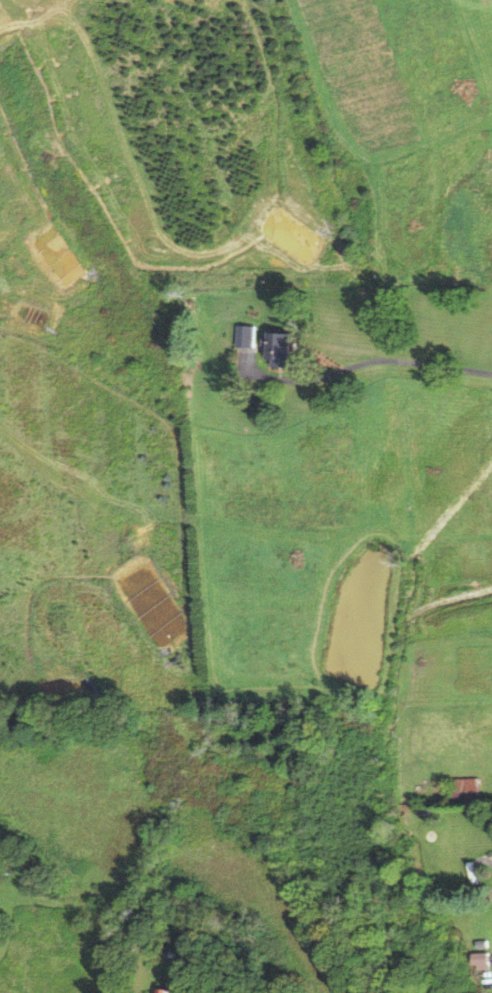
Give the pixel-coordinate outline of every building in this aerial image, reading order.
[(237,347),(254,347),(254,326),(237,326),(237,347)] [(291,333),(262,333),(262,348),(267,348),(267,366),(290,366),(291,333)] [(453,777),(453,802),(481,802),(481,777),(453,777)] [(491,953),(474,953),(474,968),(491,968),(491,953)]
